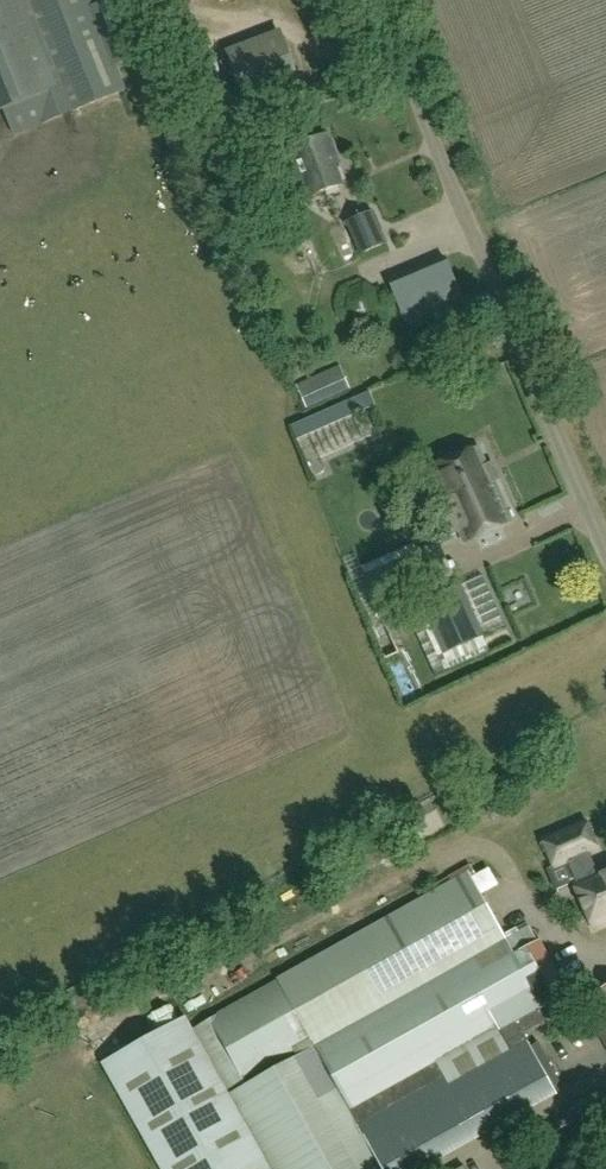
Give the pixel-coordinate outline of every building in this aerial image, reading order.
[(89,0),(0,0),(0,111),(151,50),(131,0),(109,0),(91,7),(89,0)] [(230,64),(212,18),(176,32),(196,86),(180,92),(186,110),(203,104),(212,127),(304,92),(285,43),(230,64)] [(88,114),(111,105),(101,81),(78,91),(88,114)] [(343,185),(332,157),(337,155),(328,134),(280,155),(292,185),(305,179),(312,197),(343,185)] [(355,255),(382,244),(369,213),(343,224),(355,255)] [(409,327),(465,303),(445,257),(390,280),(409,327)] [(483,340),(494,335),(491,328),(480,332),(483,340)] [(307,408),(351,389),(341,365),(298,384),(307,408)] [(292,427),(298,441),(363,412),(357,399),(292,427)] [(366,414),(310,437),(328,481),(341,476),(335,460),(378,442),(366,414)] [(438,540),(458,531),(464,543),(511,521),(478,448),(431,469),(442,496),(422,505),(438,540)] [(393,599),(431,582),(418,553),(380,570),(393,599)] [(443,653),(483,635),(460,585),(420,603),(430,623),(443,653)] [(401,629),(389,634),(415,703),(427,698),(401,629)] [(584,823),(542,841),(553,867),(554,870),(568,864),(574,879),(572,880),(574,884),(594,929),(605,923),(605,867),(596,871),(588,852),(595,849),(584,823)] [(450,876),(452,880),(420,898),(194,1030),(273,1168),(419,1168),(426,1165),(421,1157),(435,1150),(439,1158),(557,1092),(524,1034),(520,1025),(545,1011),(542,1006),(546,1003),(567,992),(537,939),(537,938),(512,952),(505,940),(479,892),(477,889),(475,885),(479,882),(470,865),(450,876)] [(593,995),(605,1017),(605,988),(593,995)] [(186,1017),(102,1063),(161,1168),(270,1168),(186,1017)]
